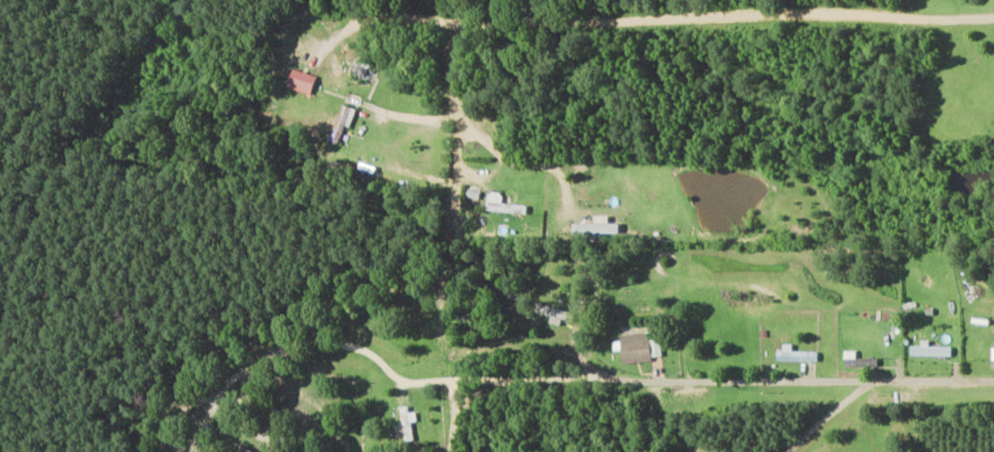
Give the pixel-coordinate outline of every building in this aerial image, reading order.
[(318,76),(294,68),(289,87),(312,94),(318,76)] [(356,107),(342,102),(329,139),(342,144),(356,107)] [(503,203),(504,192),(489,191),(488,211),(529,213),(529,204),(503,203)] [(610,215),(597,215),(597,223),(574,223),(574,235),(585,235),(585,233),(621,232),(621,223),(611,223),(610,215)] [(553,315),(551,322),(562,325),(564,320),(574,322),(576,312),(548,305),(546,314),(553,315)] [(663,357),(660,338),(651,339),(650,331),(621,335),(625,363),(663,357)] [(910,354),(950,354),(950,344),(928,344),(928,338),(920,338),(920,344),(910,344),(910,354)] [(794,343),(785,343),(785,351),(778,351),(778,360),(819,360),(819,351),(794,350),(794,343)] [(858,350),(847,350),(847,365),(878,366),(879,358),(858,357),(858,350)] [(401,406),(408,441),(417,439),(413,421),(417,420),(414,404),(401,406)]
